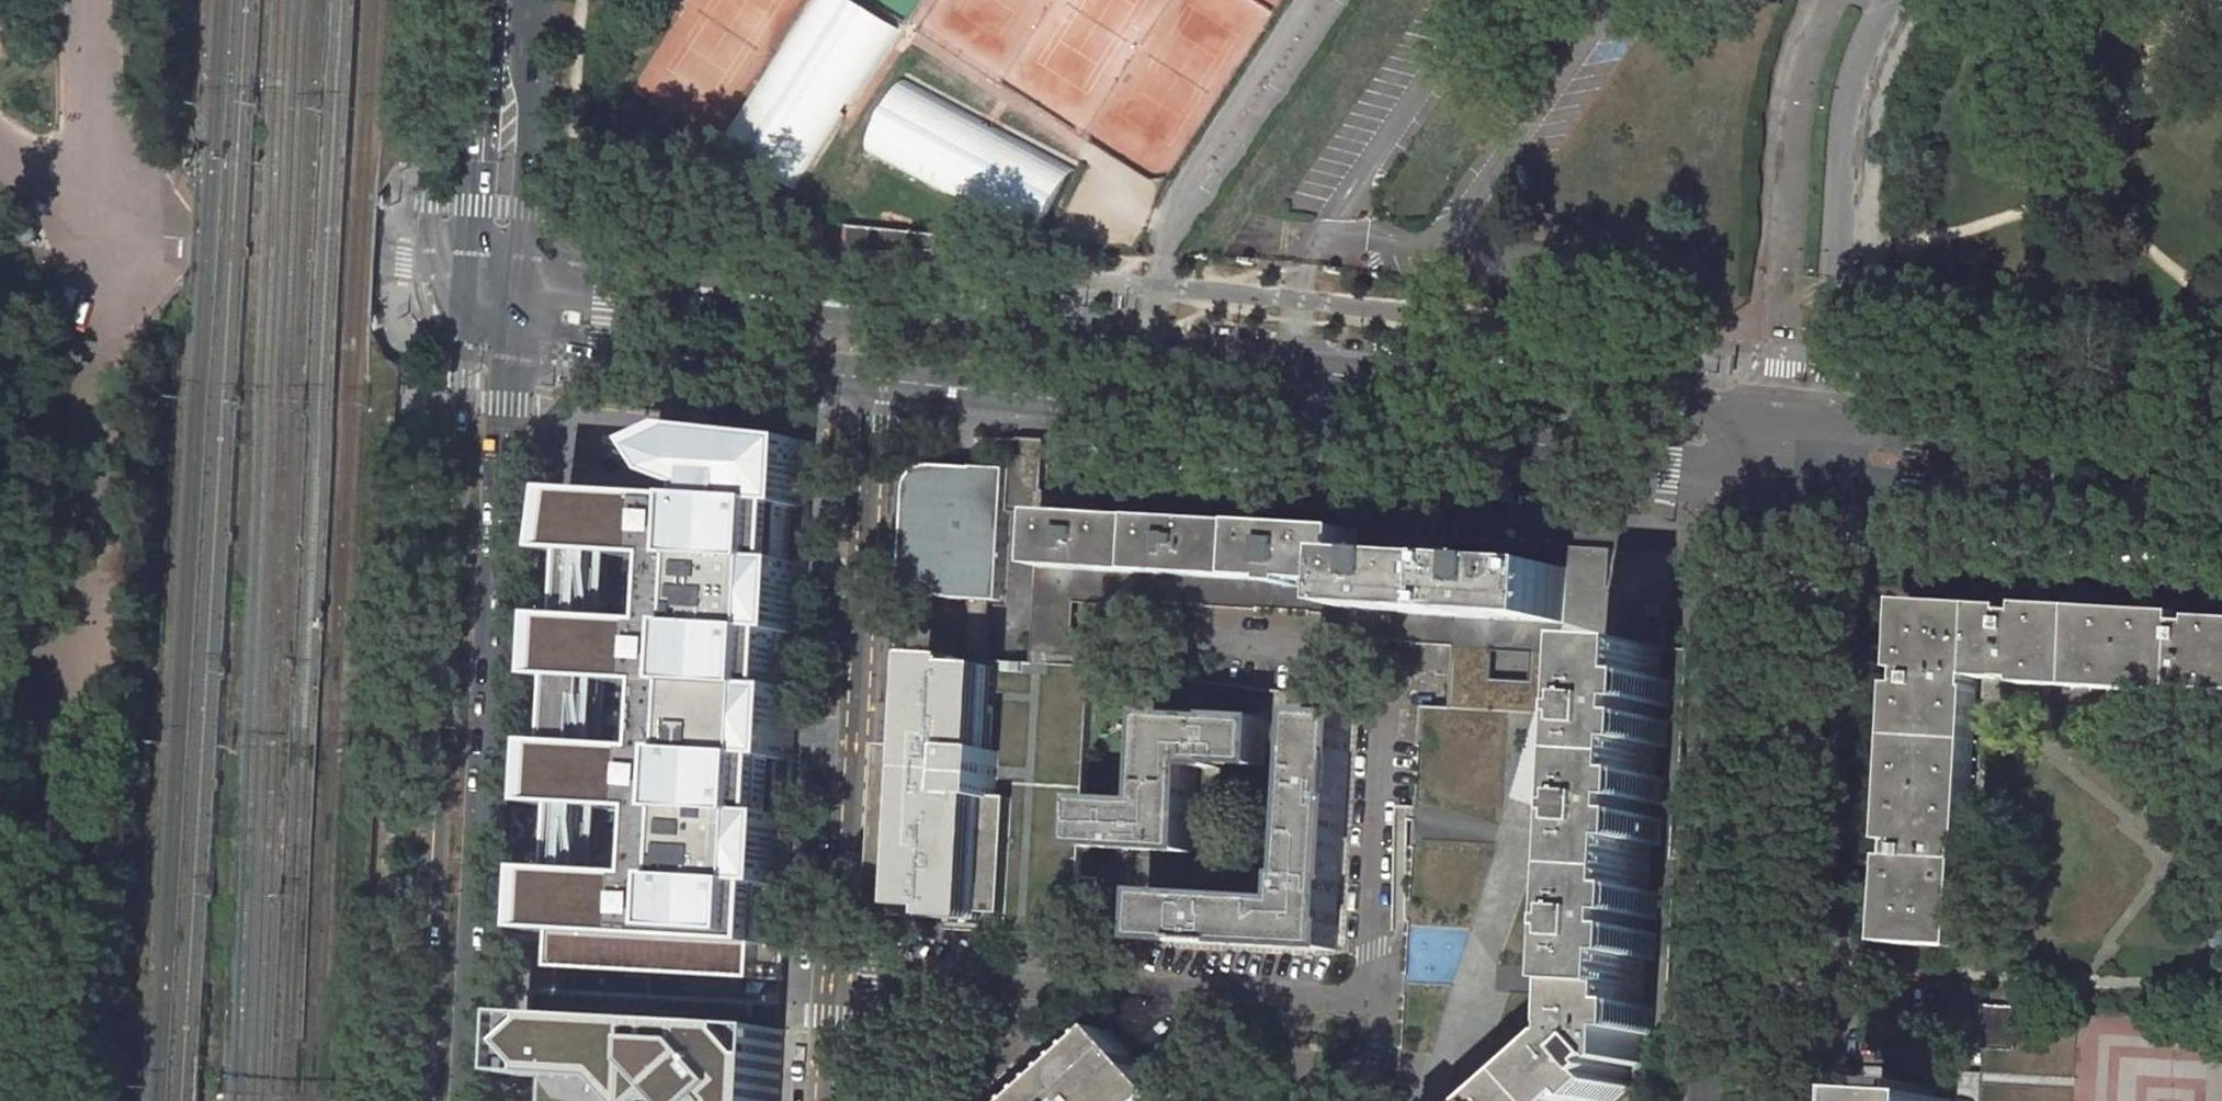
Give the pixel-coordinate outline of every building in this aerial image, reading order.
[(720,141),(794,190),(900,29),(855,0),(811,0),(720,141)] [(905,78),(866,151),(1037,242),(1075,171),(905,78)] [(940,235),(851,225),(848,247),(879,251),(879,253),(881,257),(885,261),(891,263),(924,252),(938,252),(940,235)] [(818,420),(721,412),(655,445),(590,479),(565,787),(552,951),(785,966),(792,843),(799,740),(818,420)] [(1012,464),(1011,470),(1009,512),(1043,514),(1044,495),(1044,490),(1047,440),(1021,439),(1019,464),(1012,464)] [(924,469),(914,477),(913,478),(910,485),(908,521),(913,521),(912,540),(907,539),(905,571),(906,577),(911,588),(916,592),(924,595),(930,597),(1003,602),(1009,512),(1011,470),(978,467),(977,468),(938,466),(932,467),(924,469)] [(1671,577),(1673,554),(1436,540),(1438,515),(1044,490),(1044,495),(1072,496),(1071,514),(1256,525),(1271,526),(1361,531),(1360,556),(1569,569),(1565,640),(1610,643),(1667,647),(1667,649),(1709,652),(1713,580),(1671,577)] [(1072,496),(1044,495),(1043,514),(1040,568),(1038,598),(1076,601),(1103,602),(1104,572),(1118,572),(1116,602),(1141,604),(1201,607),(1202,577),(1221,579),(1220,608),(1248,609),(1249,579),(1253,579),(1256,525),(1071,514),(1072,496)] [(1248,609),(1266,610),(1271,526),(1256,525),(1253,579),(1249,579),(1248,609)] [(1361,531),(1271,526),(1266,610),(1305,612),(1306,584),(1337,586),(1336,611),(1402,614),(1400,641),(1424,643),(1425,615),(1441,616),(1440,644),(1457,645),(1459,617),(1478,618),(1476,646),(1495,647),(1534,649),(1564,651),(1565,640),(1569,569),(1360,556),(1361,531)] [(1103,602),(1116,602),(1118,572),(1104,572),(1103,602)] [(1201,607),(1220,608),(1221,579),(1202,577),(1201,607)] [(1336,611),(1337,586),(1306,584),(1305,612),(1336,614),(1336,611)] [(1075,636),(1076,601),(1038,598),(1036,634),(1075,636)] [(1114,638),(1140,639),(1141,604),(1116,602),(1114,638)] [(1905,657),(1979,661),(1982,607),(1909,603),(1905,657)] [(2181,693),(2182,690),(2185,623),(2186,615),(2178,615),(2034,607),(2029,606),(2029,613),(2025,681),(2024,684),(2030,685),(2175,693),(2181,693)] [(1981,679),(2008,680),(2012,612),(2012,609),(1982,607),(1979,661),(1905,657),(1905,671),(1910,671),(1981,675),(1981,679)] [(1400,641),(1402,614),(1336,611),(1336,614),(1335,637),(1400,641)] [(2029,613),(2012,612),(2008,680),(2025,681),(2029,613)] [(1424,643),(1440,644),(1441,616),(1425,615),(1424,643)] [(2202,620),(2201,624),(2201,628),(2221,629),(2221,621),(2202,620)] [(2201,628),(2201,624),(2185,623),(2182,690),(2199,691),(2199,682),(2221,683),(2221,629),(2201,628)] [(1138,672),(1140,639),(1114,638),(1075,636),(1036,634),(1034,664),(1093,666),(1138,672)] [(1667,649),(1667,647),(1610,643),(1610,660),(1666,664),(1667,649)] [(1537,654),(1493,651),(1491,683),(1536,684),(1537,654)] [(884,916),(987,921),(987,913),(1010,914),(1016,800),(1000,800),(1003,752),(997,752),(1001,669),(967,667),(967,659),(929,656),(928,671),(927,694),(924,748),(892,744),(884,916)] [(987,913),(987,921),(987,926),(987,932),(1029,934),(1078,936),(1083,846),(1086,800),(1093,666),(1034,664),(967,659),(967,667),(1001,669),(997,752),(1003,752),(1000,800),(1016,800),(1010,914),(987,913)] [(1604,759),(1660,763),(1661,748),(1662,721),(1663,708),(1665,680),(1666,664),(1610,660),(1606,715),(1609,715),(1608,723),(1606,723),(1605,734),(1614,734),(1613,744),(1605,743),(1604,759)] [(1981,679),(1981,675),(1910,671),(1909,686),(1979,691),(1980,679),(1981,679)] [(1663,708),(1673,709),(1675,681),(1665,680),(1663,708)] [(2199,682),(2199,691),(2221,692),(2221,683),(2199,682)] [(1909,686),(1901,686),(1892,842),(1902,843),(1970,848),(1972,848),(1981,691),(1979,691),(1909,686)] [(1336,882),(1339,882),(1350,701),(1305,695),(1295,877),(1290,877),(1289,903),(1148,894),(1147,940),(1336,950),(1337,925),(1334,925),(1336,882)] [(1563,722),(1581,723),(1582,709),(1564,708),(1563,722)] [(1150,805),(1086,800),(1083,846),(1193,852),(1196,766),(1221,767),(1221,763),(1265,766),(1267,721),(1218,718),(1218,721),(1178,719),(1178,716),(1154,715),(1150,805)] [(1661,748),(1671,749),(1672,722),(1662,721),(1661,748)] [(1613,744),(1614,734),(1605,734),(1605,743),(1613,744)] [(1659,779),(1660,763),(1604,759),(1603,776),(1659,779)] [(1657,806),(1659,779),(1603,776),(1601,812),(1603,813),(1602,821),(1600,821),(1600,832),(1608,832),(1608,842),(1599,841),(1598,857),(1654,861),(1655,847),(1657,819),(1657,806)] [(1669,779),(1659,779),(1657,806),(1667,806),(1669,779)] [(1655,847),(1665,847),(1667,820),(1657,819),(1655,847)] [(1599,841),(1608,842),(1608,832),(1600,832),(1599,841)] [(1969,864),(1970,848),(1902,843),(1901,860),(1898,911),(1893,911),(1889,911),(1888,945),(1964,949),(1966,915),(1957,915),(1960,864),(1969,864)] [(1653,877),(1654,861),(1598,857),(1597,874),(1653,877)] [(1893,911),(1898,911),(1901,860),(1896,860),(1893,911)] [(1966,915),(1969,864),(1960,864),(1957,915),(1966,915)] [(1652,893),(1653,877),(1597,874),(1594,926),(1596,926),(1596,936),(1594,936),(1593,947),(1602,947),(1601,957),(1592,956),(1592,973),(1648,976),(1648,961),(1650,933),(1651,920),(1652,893)] [(1094,885),(1081,884),(1078,936),(1095,937),(1096,922),(1092,921),(1094,885)] [(1651,920),(1661,921),(1662,894),(1652,893),(1651,920)] [(1648,961),(1658,961),(1660,934),(1650,933),(1648,961)] [(1602,947),(1593,947),(1592,956),(1601,957),(1602,947)] [(1648,976),(1592,973),(1591,989),(1647,991),(1648,976)] [(1593,1044),(1586,1051),(1579,1044),(1543,1077),(1565,1100),(1601,1100),(1604,1098),(1624,1080),(1632,1073),(1628,1069),(1636,1063),(1639,1067),(1642,1064),(1644,1034),(1654,1035),(1656,1008),(1646,1007),(1647,991),(1591,989),(1588,1036),(1587,1038),(1593,1044)] [(2014,1049),(2016,1010),(1986,1008),(1984,1047),(2014,1049)] [(534,1044),(555,1025),(556,1018),(527,1017),(526,1043),(534,1044)] [(524,1076),(558,1078),(558,1072),(566,1073),(566,1078),(568,1078),(566,1100),(779,1100),(781,1060),(774,1059),(752,1036),(752,1029),(556,1018),(555,1025),(534,1044),(526,1043),(524,1076)] [(781,1060),(782,1031),(752,1029),(752,1036),(774,1059),(781,1060)] [(1169,1096),(1109,1030),(1040,1091),(1029,1100),(1163,1100),(1169,1096)] [(1586,1051),(1593,1044),(1587,1038),(1579,1044),(1586,1051)] [(1003,1100),(1029,1100),(1040,1091),(1027,1077),(1002,1099),(1003,1100)] [(1530,1088),(1542,1100),(1565,1100),(1543,1077),(1530,1088)] [(1631,1088),(1624,1080),(1604,1098),(1607,1100),(1616,1100),(1631,1088)] [(1530,1088),(1516,1100),(1542,1100),(1530,1088)] [(1938,1100),(1939,1089),(1912,1088),(1912,1098),(1938,1100)]
